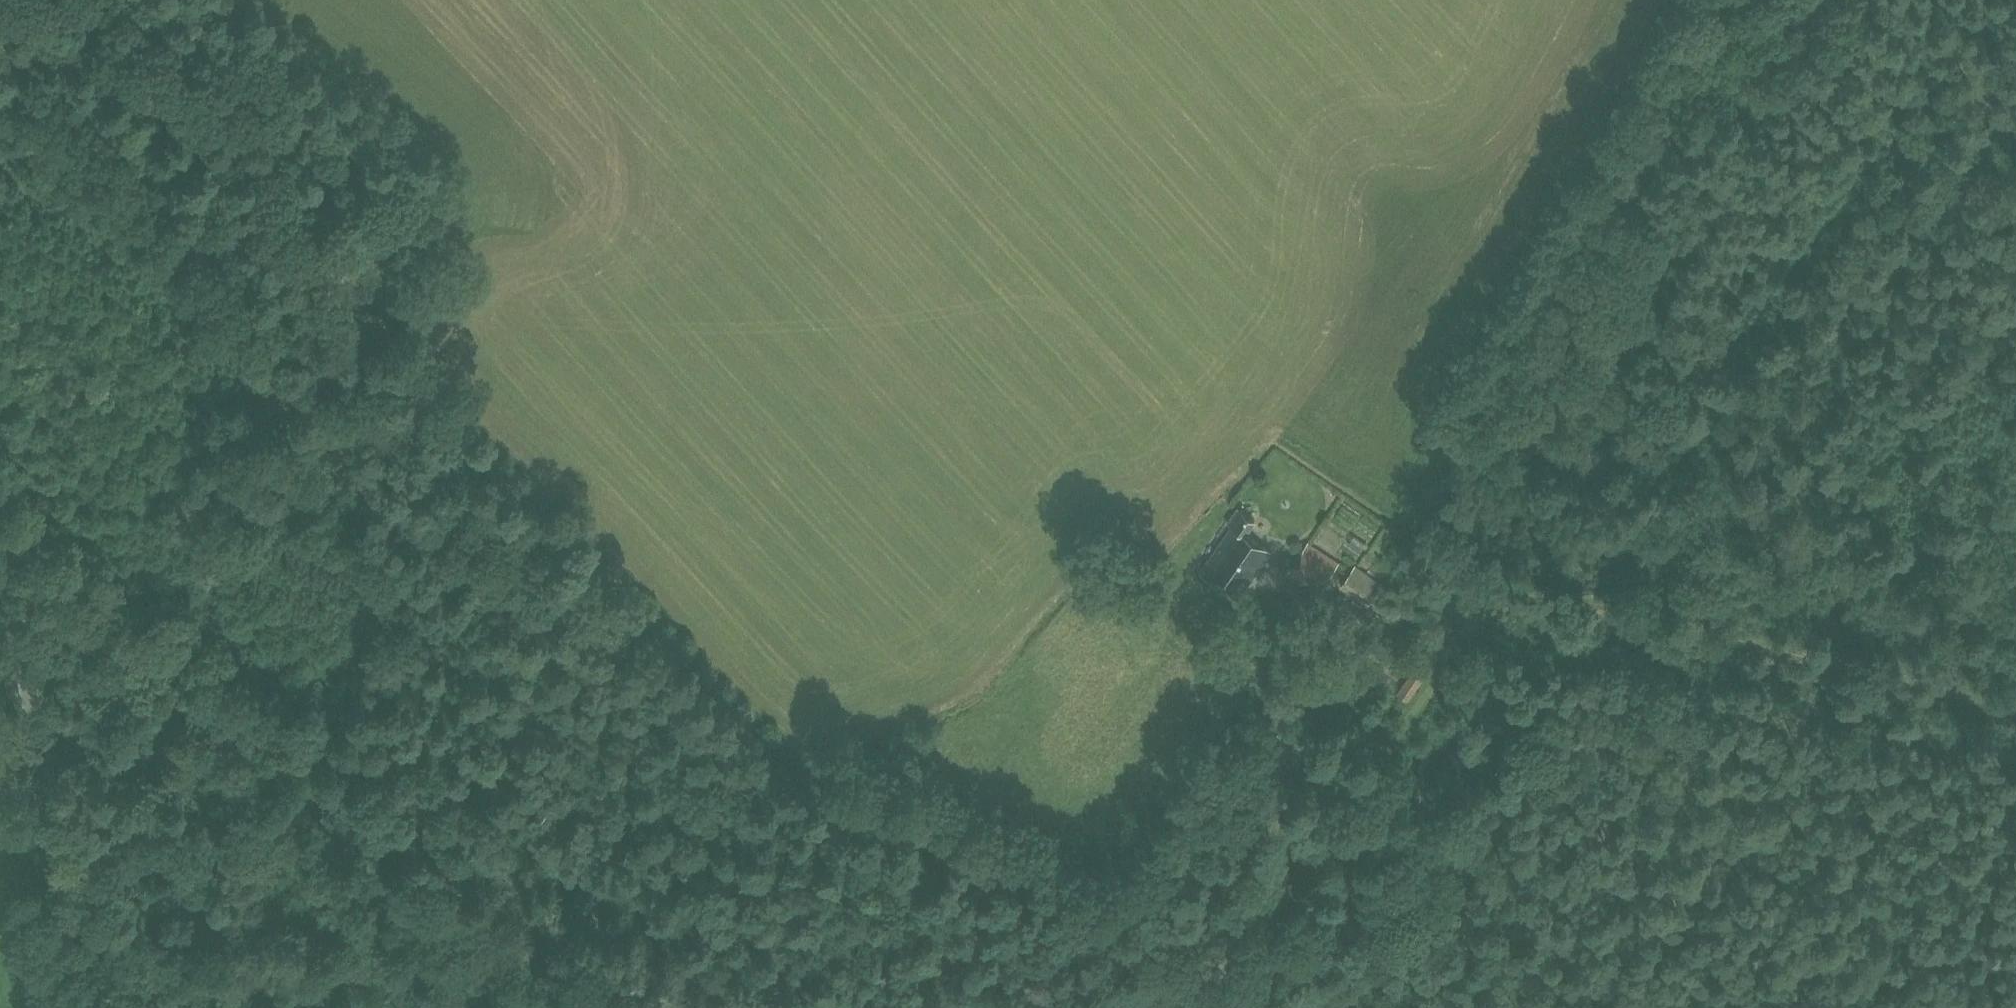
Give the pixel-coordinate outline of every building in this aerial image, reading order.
[(1239,597),(1270,552),(1244,533),(1254,518),(1239,507),(1229,522),(1232,525),(1201,570),(1239,597)] [(1318,593),(1337,562),(1307,543),(1287,573),(1318,593)] [(1356,564),(1344,581),(1339,587),(1366,606),(1373,597),(1382,583),(1356,564)]
